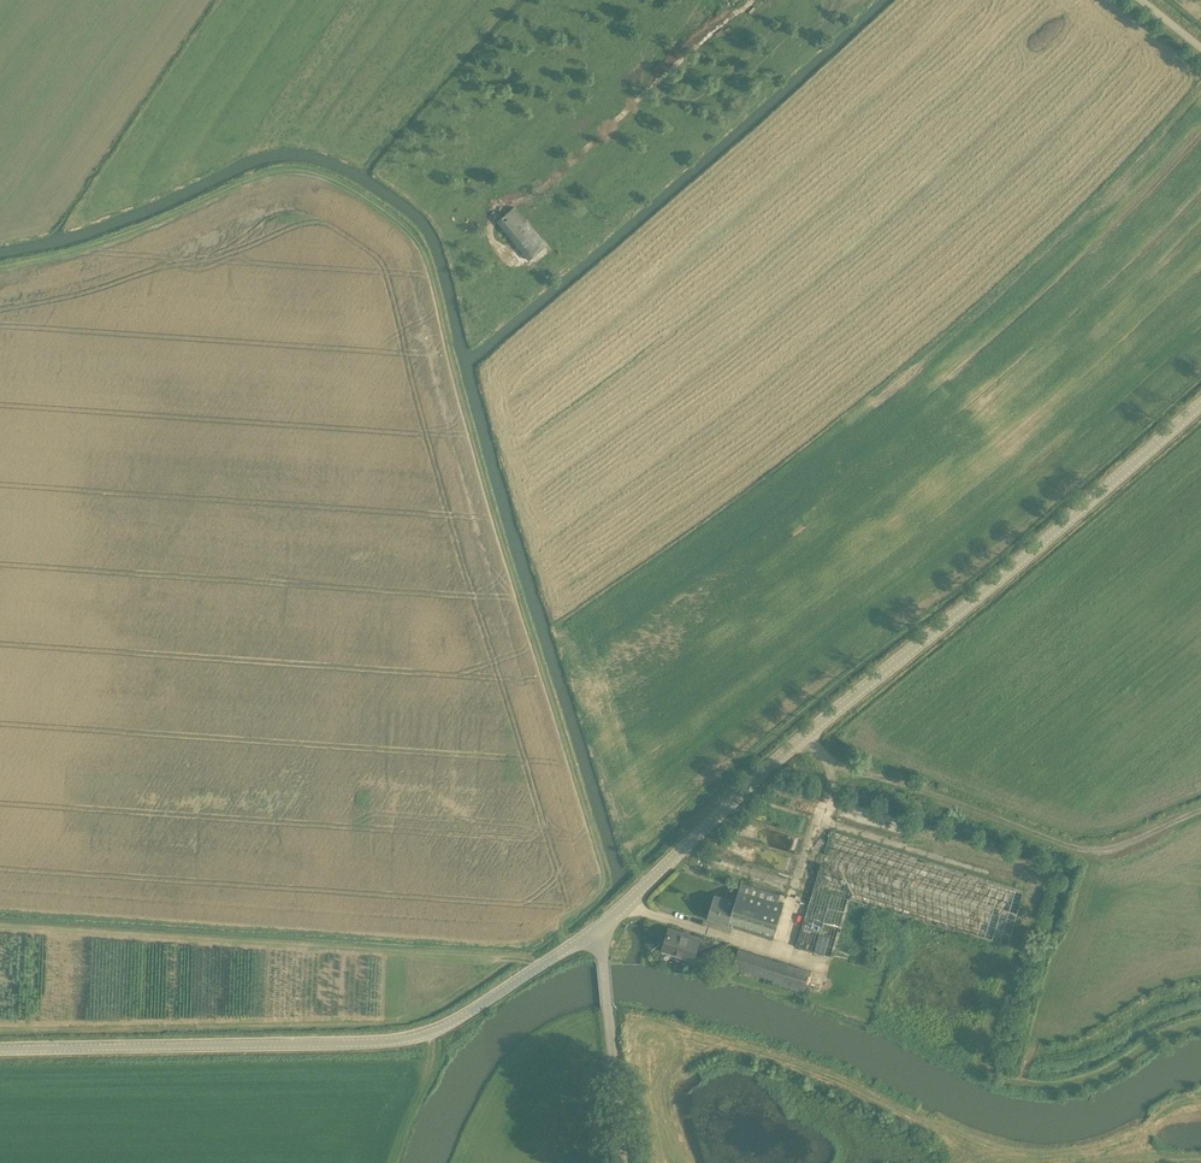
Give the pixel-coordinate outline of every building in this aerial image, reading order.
[(527,260),(546,245),(514,206),(495,222),(527,260)] [(829,830),(797,945),(833,955),(848,901),(859,893),(864,895),(867,884),(849,879),(842,877),(836,870),(834,879),(824,877),(831,872),(832,868),(824,857),(836,861),(835,867),(843,869),(834,856),(832,858),(827,851),(829,845),(836,847),(837,842),(847,845),(848,846),(862,850),(865,840),(829,830)] [(1009,945),(1024,888),(974,875),(983,882),(989,883),(988,889),(992,892),(991,896),(997,900),(992,906),(997,911),(992,917),(989,916),(984,933),(989,934),(999,942),(1009,945)] [(741,882),(739,890),(735,901),(716,895),(708,918),(773,938),(784,904),(778,902),(781,894),(741,882)] [(700,939),(669,929),(663,950),(694,960),(700,939)] [(804,992),(805,989),(810,971),(739,949),(733,967),(773,979),(773,982),(804,992)]
